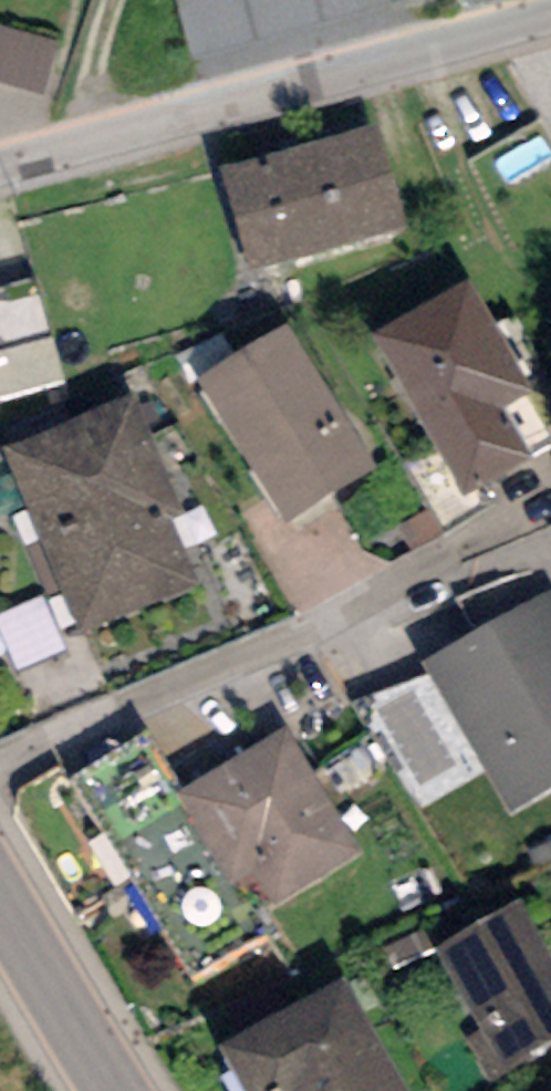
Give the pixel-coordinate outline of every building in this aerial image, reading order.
[(191,59),(391,5),(390,0),(175,0),(191,59)] [(0,25),(0,85),(43,99),(61,45),(0,25)] [(379,123),(220,168),(249,272),(409,227),(379,123)] [(0,287),(0,354),(56,337),(38,276),(0,287)] [(371,335),(465,498),(550,449),(550,442),(525,397),(533,392),(468,280),(371,335)] [(379,467),(288,323),(196,381),(288,525),(379,467)] [(68,380),(56,337),(0,354),(0,397),(68,380)] [(133,394),(3,447),(80,634),(200,584),(172,518),(183,513),(133,394)] [(423,663),(508,816),(550,792),(550,592),(423,663)] [(286,726),(179,792),(238,887),(255,877),(274,907),(364,852),(286,726)] [(437,948),(503,1066),(550,1039),(550,957),(520,902),(437,948)] [(343,976),(218,1045),(244,1090),(407,1090),(343,976)]
